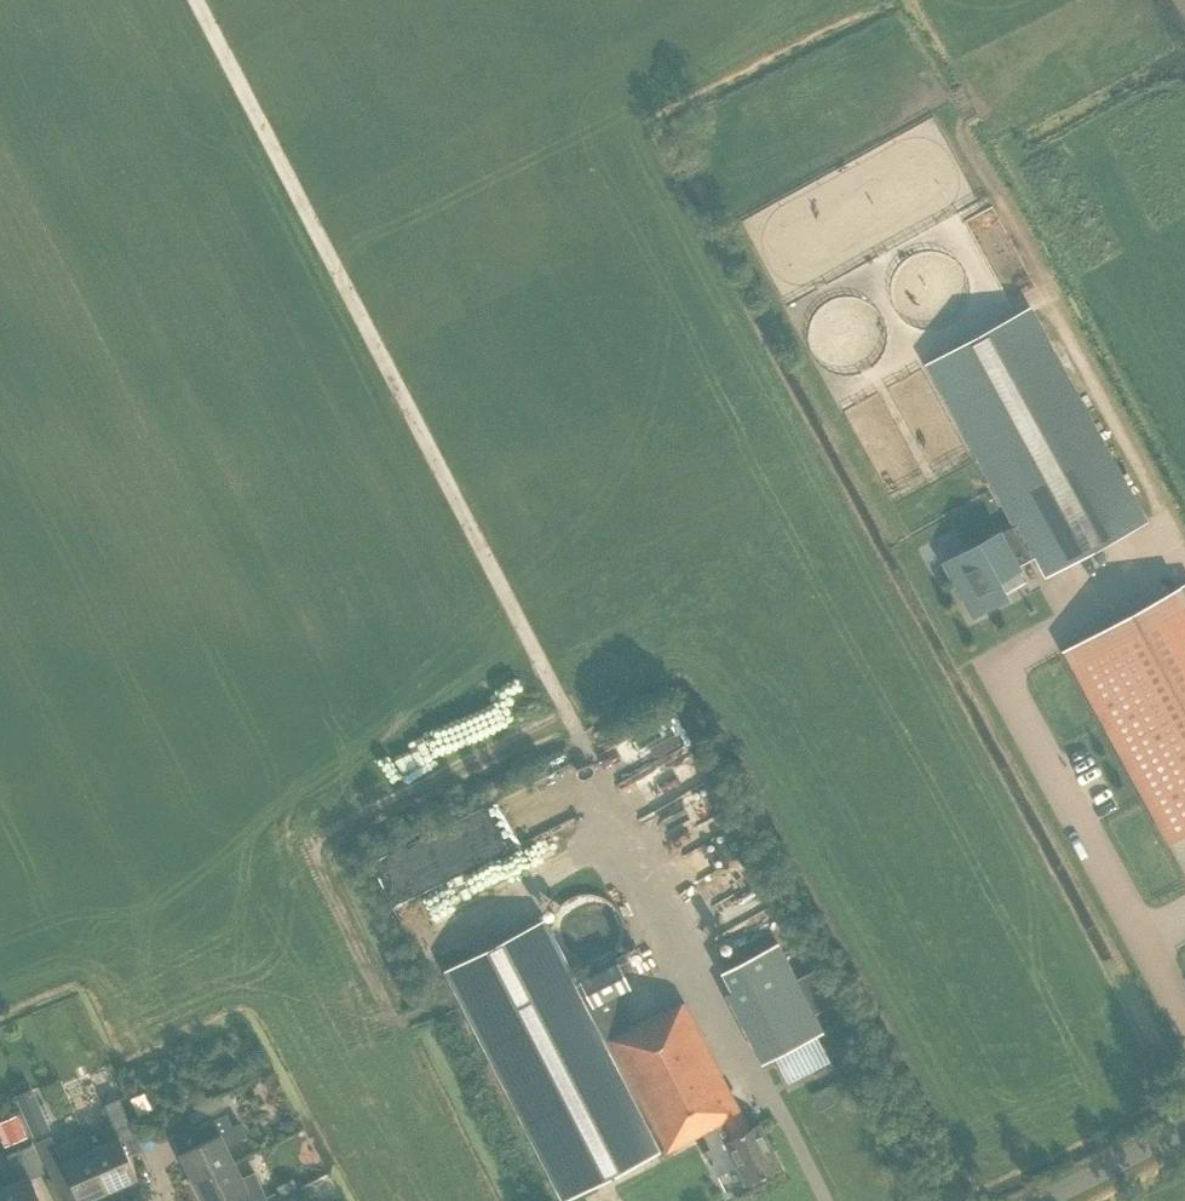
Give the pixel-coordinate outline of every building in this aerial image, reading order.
[(1147,519),(1030,305),(924,363),(1012,522),(940,561),(970,615),(1006,596),(995,576),(1034,555),(1044,575),(1147,519)] [(1181,590),(1180,588),(1063,651),(1168,843),(1184,833),(1184,588),(1181,590)] [(622,941),(624,929),(622,918),(617,908),(609,900),(598,895),(587,893),(576,895),(566,900),(558,908),(553,918),(551,929),(553,941),(558,951),(566,959),(576,964),(587,966),(598,964),(609,959),(617,951),(622,941)] [(539,921),(452,965),(569,1197),(664,1148),(666,1151),(703,1132),(711,1148),(705,1151),(717,1175),(736,1165),(745,1184),(781,1166),(759,1123),(749,1128),(685,1002),(664,1012),(663,1010),(633,1026),(616,994),(630,987),(623,972),(632,967),(624,952),(569,980),(539,921)] [(732,992),(767,1061),(823,1033),(788,963),(732,992)] [(32,1089),(17,1096),(34,1134),(46,1128),(36,1104),(38,1104),(32,1089)] [(143,1094),(132,1099),(138,1114),(149,1109),(143,1094)] [(106,1142),(92,1148),(110,1189),(138,1177),(123,1143),(137,1137),(119,1098),(105,1104),(113,1121),(100,1128),(106,1142)] [(180,1153),(194,1181),(236,1161),(228,1145),(247,1135),(240,1122),(233,1126),(226,1112),(193,1129),(200,1143),(180,1153)] [(92,1148),(85,1133),(55,1146),(50,1135),(36,1141),(51,1175),(66,1169),(80,1200),(84,1200),(110,1189),(92,1148)] [(5,1200),(41,1200),(31,1178),(45,1172),(32,1143),(7,1154),(19,1179),(0,1187),(0,1189),(5,1200)] [(236,1161),(194,1181),(204,1200),(225,1200),(227,1200),(228,1200),(260,1200),(267,1197),(255,1171),(243,1176),(236,1161)]
